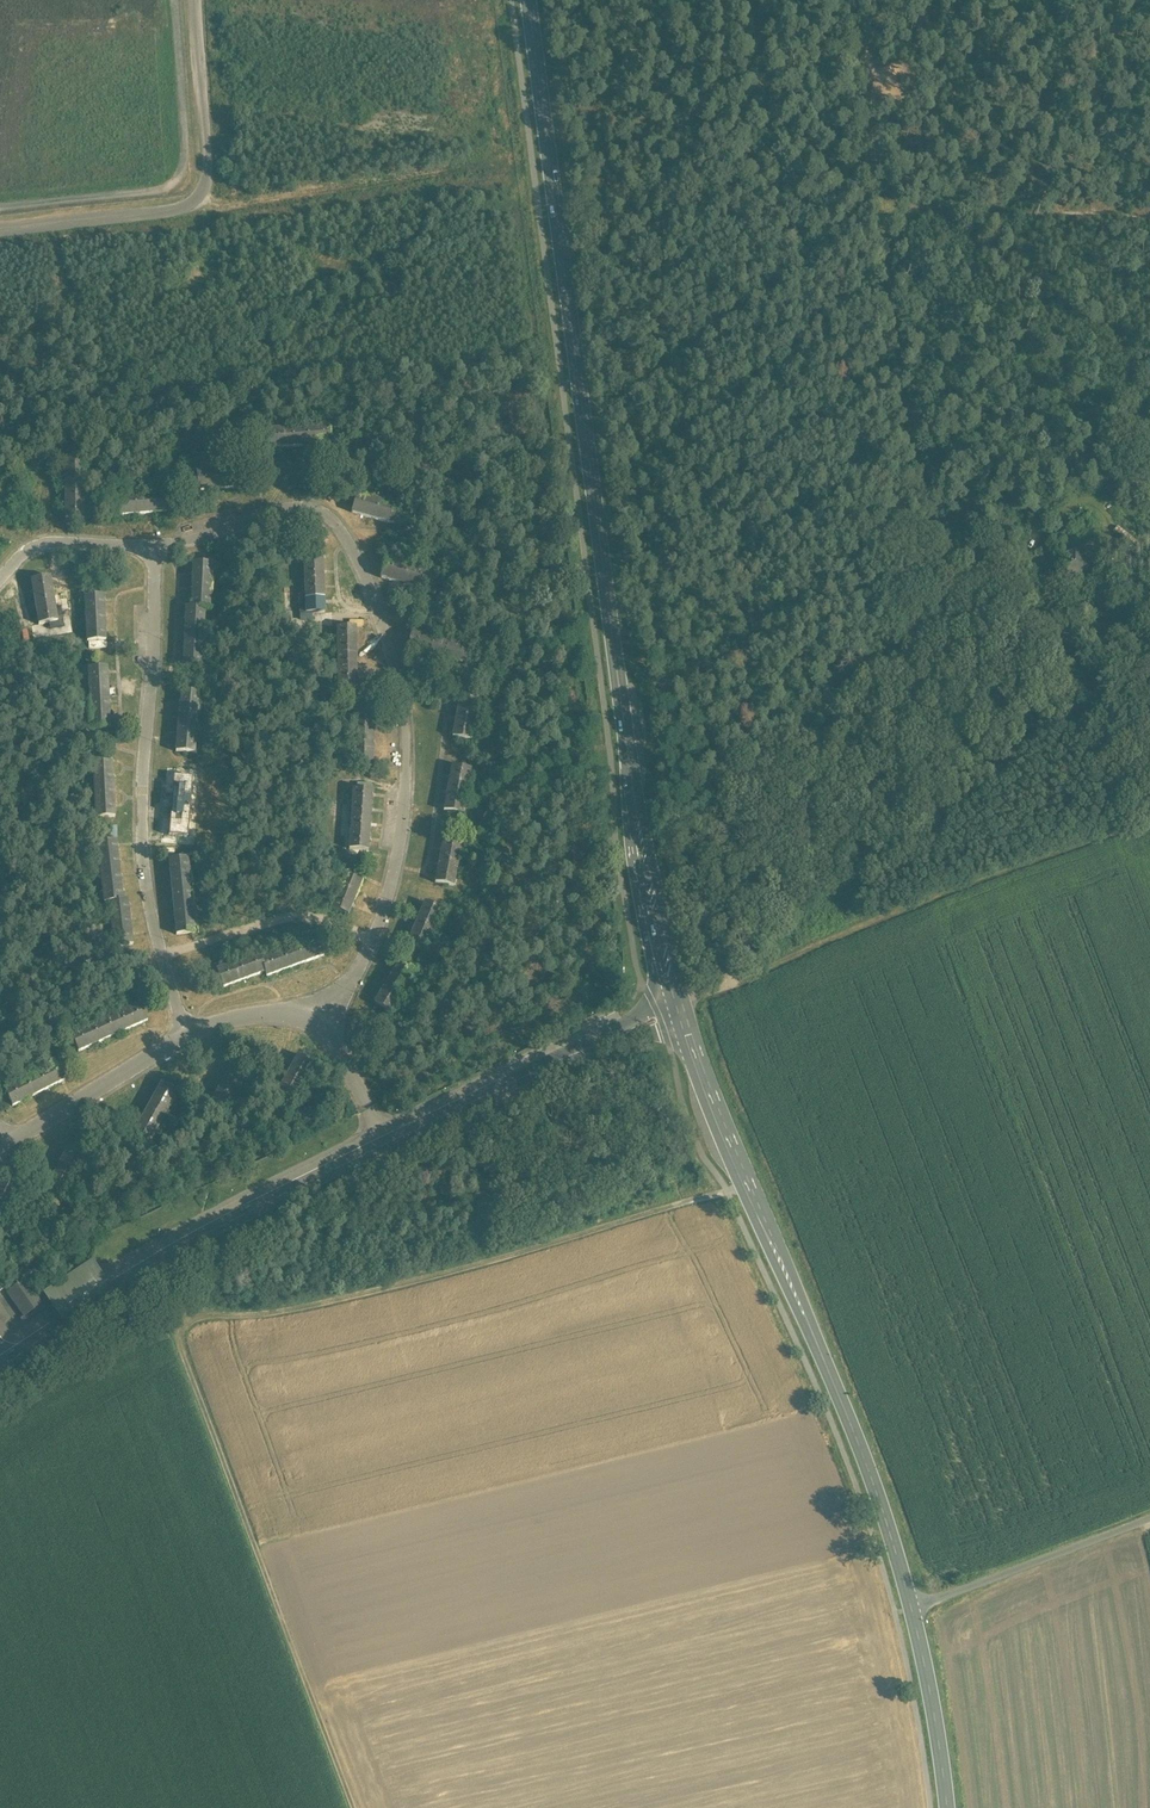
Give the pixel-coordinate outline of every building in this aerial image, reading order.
[(329,426),(239,432),(240,452),(330,445),(329,426)] [(84,520),(84,459),(65,459),(65,520),(84,520)] [(0,488),(0,508),(13,504),(8,485),(0,488)] [(171,494),(111,498),(113,517),(173,513),(171,494)] [(400,507),(356,494),(351,513),(395,525),(400,507)] [(322,553),(303,553),(305,614),(325,613),(322,553)] [(429,572),(385,560),(380,578),(424,591),(429,572)] [(212,564),(193,563),(191,608),(186,608),(183,668),(192,669),(201,669),(205,609),(209,610),(212,564)] [(39,579),(31,580),(37,617),(39,625),(58,622),(50,577),(39,579)] [(99,596),(85,597),(87,642),(106,641),(104,596),(99,596)] [(356,627),(337,628),(337,688),(357,688),(356,627)] [(107,667),(88,668),(91,729),(104,728),(110,728),(107,667)] [(190,692),(181,692),(176,752),(195,754),(200,693),(190,692)] [(479,696),(460,693),(452,738),(471,741),(479,696)] [(374,709),(355,708),(353,769),(372,769),(374,709)] [(103,757),(93,757),(96,818),(104,817),(115,817),(112,756),(103,757)] [(470,770),(452,766),(443,811),(462,815),(470,770)] [(193,777),(174,776),(169,836),(177,837),(188,838),(193,777)] [(22,783),(12,794),(24,806),(35,795),(22,783)] [(372,790),(353,789),(349,850),(368,851),(372,790)] [(462,842),(443,838),(435,883),(454,887),(462,842)] [(123,900),(116,841),(106,842),(97,843),(104,903),(109,902),(114,947),(128,945),(133,945),(128,899),(123,900)] [(175,859),(169,860),(176,935),(188,934),(195,933),(188,858),(175,859)] [(365,873),(347,866),(330,908),(348,915),(365,873)] [(424,902),(407,944),(424,952),(442,909),(424,902)] [(317,938),(261,959),(259,954),(216,970),(223,988),(265,973),(266,977),(323,956),(317,938)] [(414,974),(398,964),(374,1003),(390,1013),(414,974)] [(139,1004),(71,1035),(75,1045),(78,1052),(147,1021),(139,1004)] [(298,1055),(275,1095),(292,1104),(315,1064),(298,1055)] [(58,1062),(4,1089),(13,1107),(67,1079),(61,1067),(58,1062)] [(230,1069),(207,1109),(224,1118),(246,1078),(230,1069)] [(162,1083),(132,1136),(149,1145),(178,1092),(162,1083)] [(68,1146),(41,1200),(58,1209),(85,1155),(68,1146)] [(0,1181),(0,1225),(18,1189),(0,1181)] [(102,1276),(93,1261),(44,1294),(53,1308),(63,1323),(71,1335),(120,1302),(112,1290),(102,1276)] [(25,1280),(8,1293),(24,1316),(45,1301),(39,1292),(35,1294),(25,1280)]
